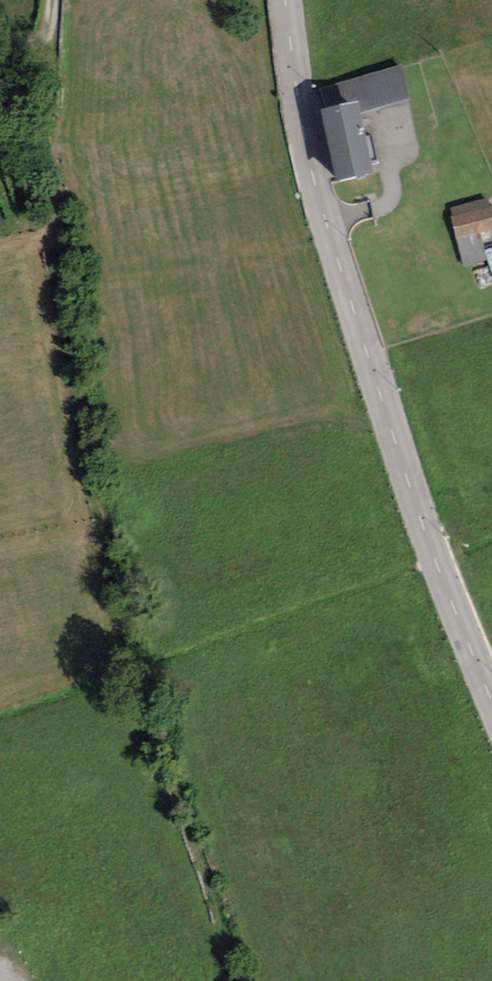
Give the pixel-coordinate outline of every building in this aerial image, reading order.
[(325,118),(313,121),(328,188),(362,180),(347,113),(402,102),(396,75),(319,92),(325,118)] [(445,212),(451,238),(490,229),(484,203),(445,212)]
